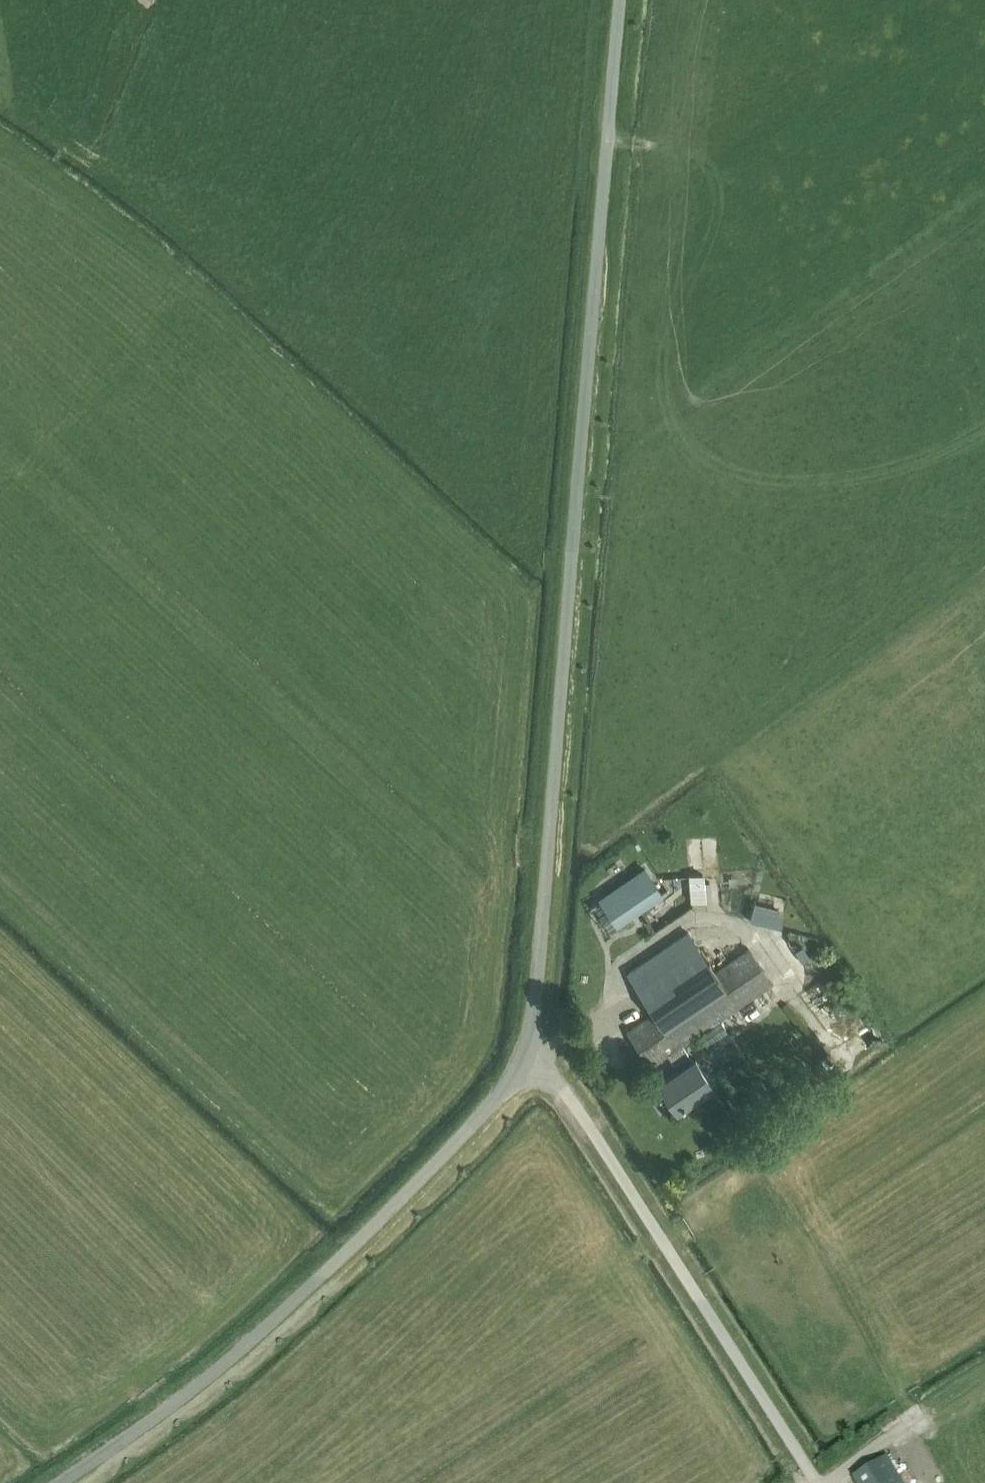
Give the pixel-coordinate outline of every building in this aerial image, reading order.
[(644,868),(600,898),(617,923),(661,893),(644,868)] [(710,897),(709,881),(703,881),(702,873),(689,874),(691,899),(710,897)] [(774,923),(778,909),(753,903),(750,917),(753,917),(757,918),(774,923)] [(659,1083),(676,1108),(712,1083),(695,1058),(693,1060),(682,1043),(772,983),(748,948),(714,971),(687,931),(628,972),(655,1011),(627,1030),(651,1065),(668,1053),(679,1069),(659,1083)] [(847,1447),(842,1451),(846,1456),(850,1452),(847,1447)] [(851,1479),(854,1482),(900,1482),(885,1459),(851,1479)]
